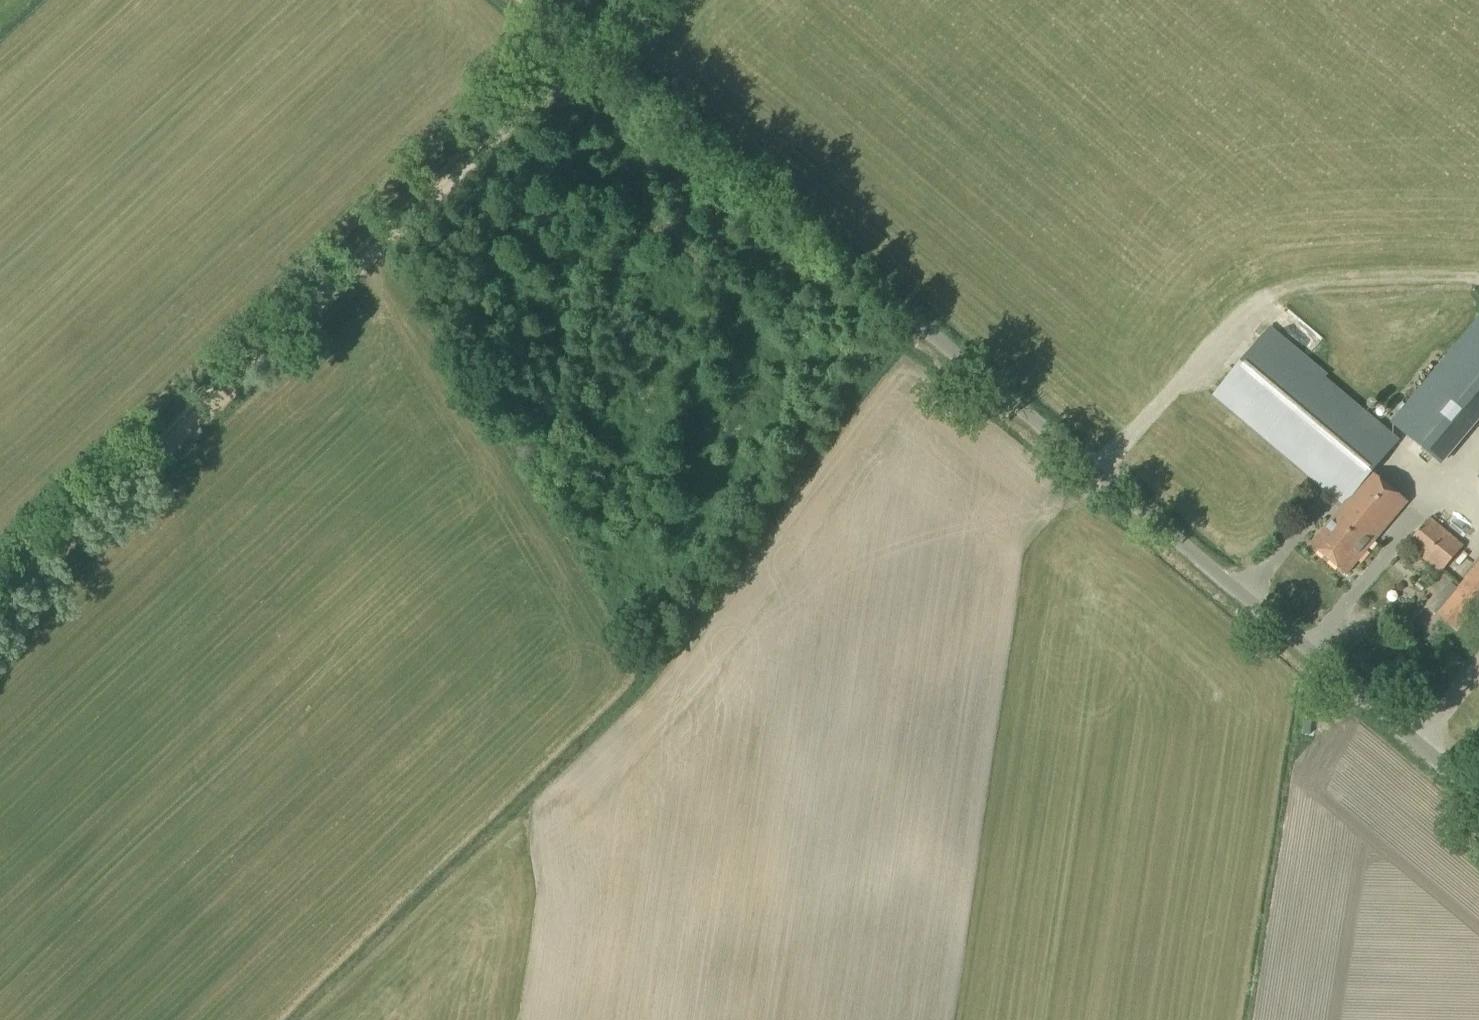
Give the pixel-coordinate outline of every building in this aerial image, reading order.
[(1478,419),(1478,317),(1389,424),(1440,466),(1478,419)] [(1346,577),(1406,504),(1372,475),(1398,443),(1323,380),(1326,376),(1269,328),(1214,394),(1345,505),(1310,547),(1346,577)] [(1430,519),(1407,547),(1442,576),(1464,548),(1430,519)] [(1478,607),(1478,563),(1457,590),(1449,584),(1429,610),(1458,633),(1478,607)] [(1431,792),(1436,787),(1431,784),(1426,789),(1431,792)]
